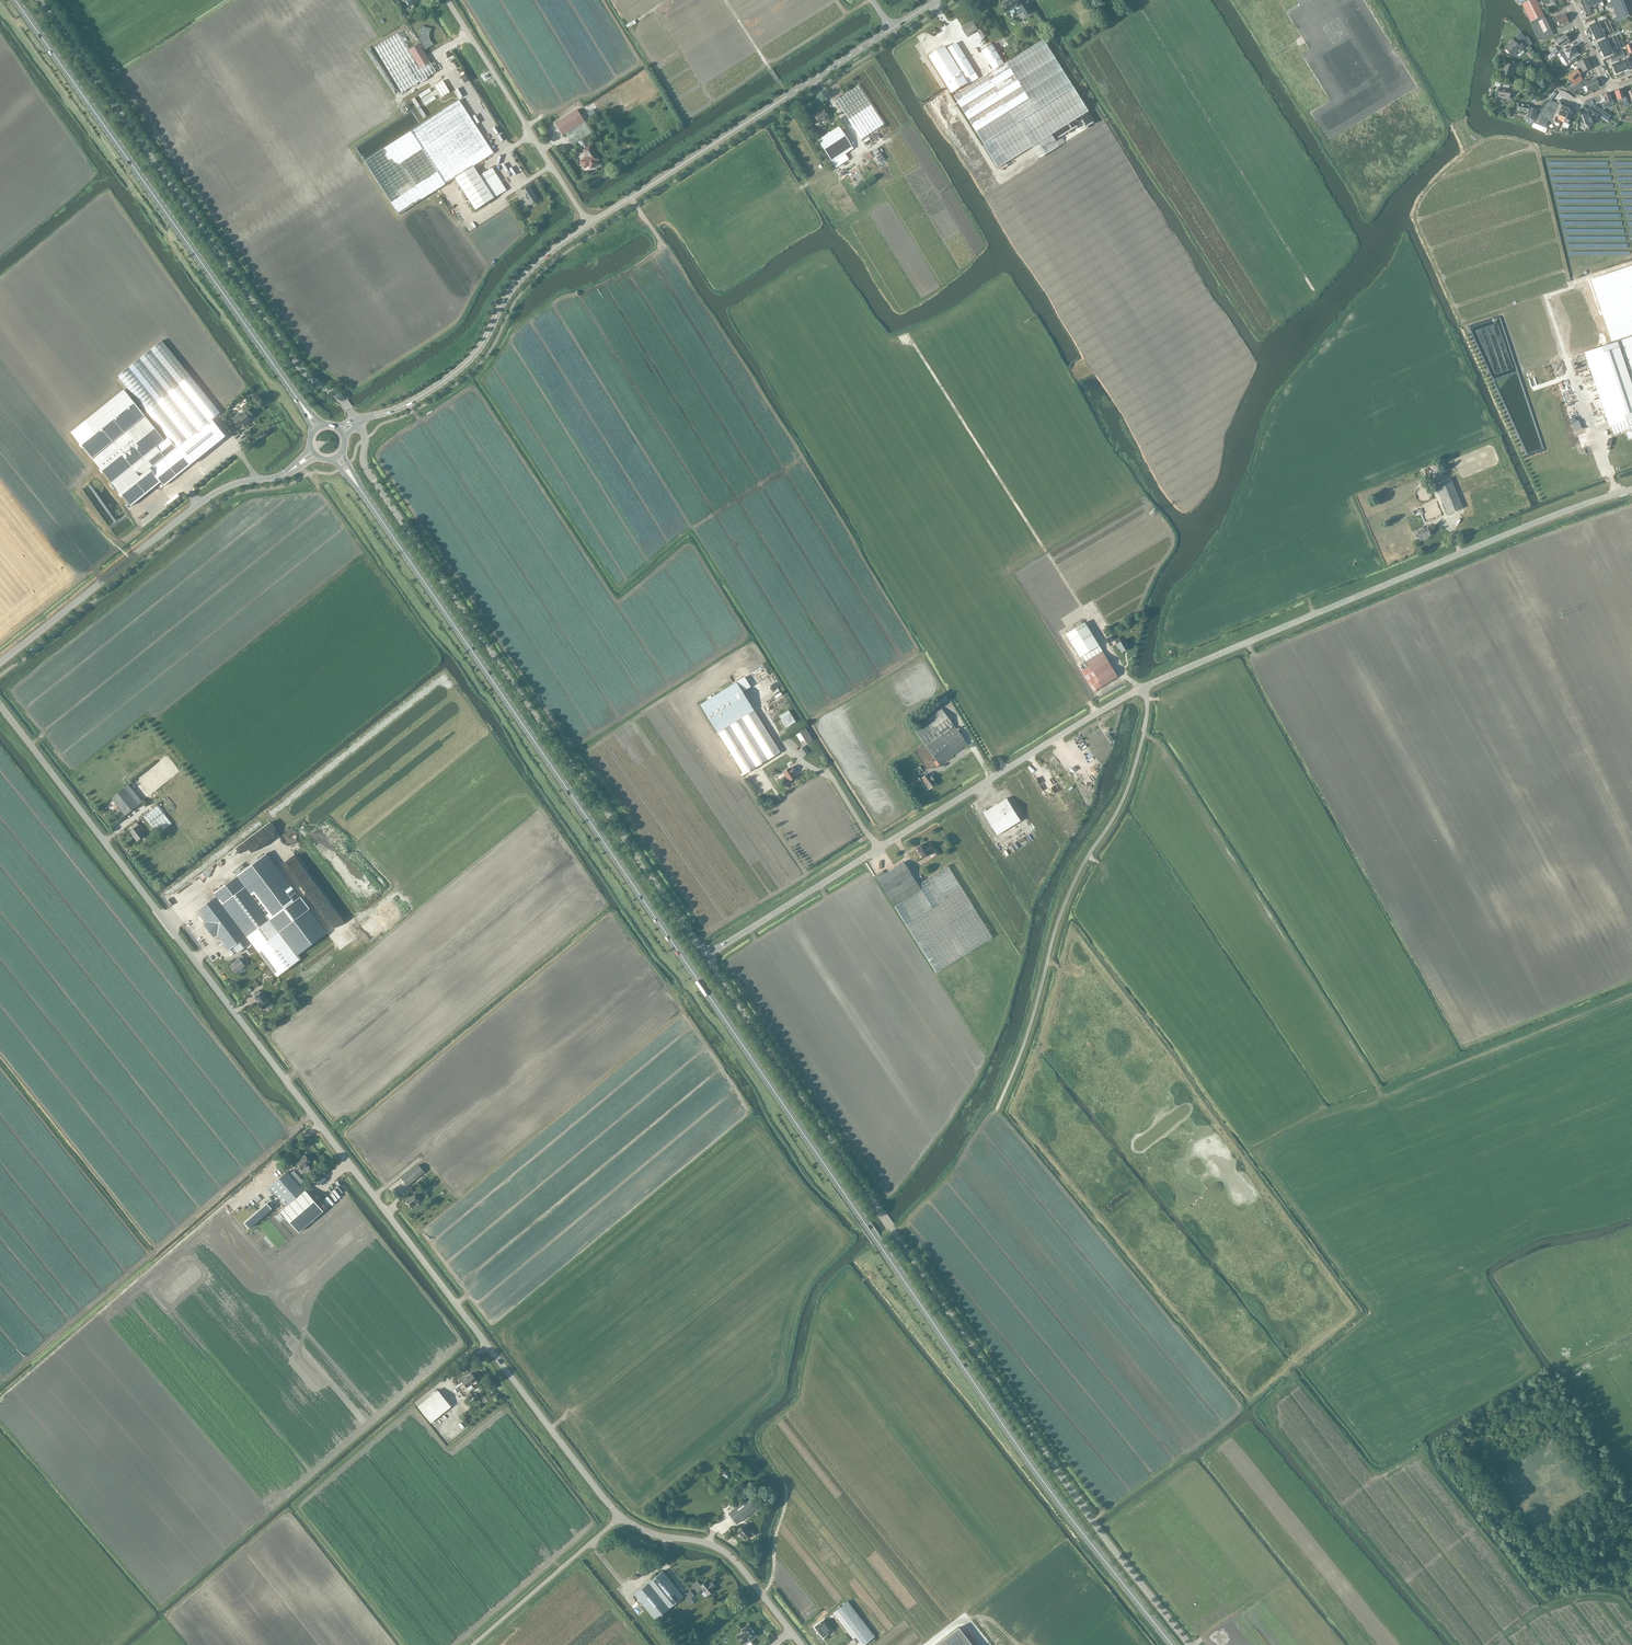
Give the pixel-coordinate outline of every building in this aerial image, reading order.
[(1004,3),(1009,11),(1019,5),(1020,7),(1025,16),(1031,12),(1025,3),(1022,6),(1021,5),(1019,0),(1009,0),(1004,3)] [(1522,4),(1530,22),(1544,15),(1540,7),(1544,5),(1542,1),(1538,3),(1537,0),(1532,0),(1522,4)] [(1554,1),(1557,0),(1544,0),(1548,10),(1556,6),(1554,1)] [(1593,5),(1591,0),(1583,0),(1588,12),(1590,11),(1589,7),(1593,5)] [(1608,6),(1609,8),(1613,6),(1615,12),(1625,8),(1622,0),(1608,6)] [(1628,15),(1625,8),(1615,12),(1617,17),(1613,18),(1614,21),(1628,15)] [(1565,14),(1556,18),(1560,25),(1568,21),(1565,14)] [(1607,27),(1610,25),(1605,15),(1600,18),(1601,21),(1604,20),(1607,27)] [(1550,29),(1545,19),(1538,22),(1543,32),(1550,29)] [(968,36),(978,29),(973,22),(967,26),(967,25),(963,28),(968,36)] [(1593,33),(1601,29),(1598,22),(1589,26),(1593,33)] [(422,26),(419,39),(425,50),(426,49),(425,49),(433,44),(431,42),(430,41),(430,40),(429,39),(428,36),(429,36),(429,35),(429,33),(430,32),(431,29),(422,27),(422,26)] [(983,27),(978,30),(983,38),(988,35),(983,27)] [(1604,36),(1601,29),(1593,33),(1596,40),(1604,36)] [(408,31),(404,33),(410,42),(413,40),(408,31)] [(399,33),(375,48),(402,93),(426,78),(436,72),(430,63),(420,69),(409,50),(399,33)] [(1559,47),(1569,41),(1565,35),(1555,41),(1559,47)] [(994,70),(953,96),(983,144),(998,168),(1089,111),(1074,87),(1052,53),(1044,39),(1004,64),(1003,64),(994,70)] [(1601,50),(1609,46),(1606,39),(1598,44),(1601,50)] [(1521,50),(1524,47),(1519,41),(1516,44),(1514,41),(1505,49),(1512,56),(1515,53),(1519,49),(1521,50)] [(946,49),(965,78),(975,72),(957,43),(946,49)] [(419,44),(409,50),(420,69),(430,63),(419,44)] [(992,45),(982,51),(994,70),(1003,64),(1004,64),(994,48),(992,45)] [(965,78),(946,49),(945,46),(929,56),(952,94),(968,83),(965,78)] [(1553,55),(1558,51),(1555,46),(1549,50),(1553,55)] [(1612,53),(1609,46),(1601,50),(1604,57),(1612,53)] [(1565,48),(1559,52),(1565,61),(1566,60),(1569,64),(1576,59),(1575,58),(1580,54),(1576,48),(1574,50),(1572,47),(1567,50),(1565,48)] [(1576,64),(1578,69),(1581,68),(1583,72),(1591,68),(1586,59),(1578,63),(1579,63),(1576,64)] [(1620,62),(1623,71),(1630,68),(1626,60),(1620,62)] [(1516,68),(1517,63),(1510,61),(1509,64),(1506,63),(1502,74),(1512,77),(1513,73),(1514,67),(1516,68)] [(1616,74),(1623,71),(1620,62),(1613,65),(1616,74)] [(1576,69),(1567,77),(1574,86),(1582,79),(1579,76),(1581,74),(1576,69)] [(469,80),(464,71),(453,78),(458,86),(469,80)] [(1586,79),(1580,82),(1582,85),(1585,84),(1588,91),(1599,86),(1595,78),(1588,82),(1586,79)] [(410,113),(438,99),(431,83),(402,97),(410,113)] [(1499,88),(1496,88),(1496,92),(1498,93),(1498,97),(1509,99),(1510,93),(1514,94),(1514,90),(1503,88),(1504,84),(1500,84),(1500,88),(1499,88)] [(859,85),(844,94),(835,100),(861,139),(884,124),(859,85)] [(1618,100),(1620,99),(1621,99),(1623,103),(1623,104),(1624,105),(1625,106),(1626,106),(1627,107),(1628,107),(1629,107),(1630,106),(1630,107),(1627,97),(1625,97),(1622,89),(1615,92),(1618,100)] [(1609,93),(1603,95),(1606,101),(1601,103),(1603,109),(1614,105),(1609,93)] [(459,100),(410,131),(445,184),(454,178),(463,172),(473,166),(493,153),(459,100)] [(1568,124),(1575,107),(1558,100),(1557,104),(1549,100),(1533,123),(1544,128),(1548,120),(1553,123),(1554,121),(1555,122),(1556,119),(1568,124)] [(1526,117),(1526,118),(1534,120),(1535,118),(1537,110),(1528,108),(1529,105),(1524,104),(1524,105),(1519,104),(1517,110),(1529,113),(1528,117),(1526,117)] [(1603,114),(1605,111),(1605,110),(1595,104),(1593,108),(1603,114)] [(946,111),(950,117),(955,114),(951,107),(946,111)] [(1589,108),(1587,111),(1587,113),(1582,115),(1584,120),(1582,123),(1585,125),(1586,127),(1587,126),(1589,128),(1591,125),(1593,124),(1592,121),(1593,120),(1593,121),(1597,120),(1600,115),(1589,108)] [(819,123),(828,117),(823,109),(813,115),(819,123)] [(562,135),(565,133),(584,121),(577,110),(555,124),(562,135)] [(383,117),(391,131),(401,126),(397,120),(396,120),(391,112),(383,117)] [(592,133),(584,121),(565,133),(573,145),(592,133)] [(781,147),(786,144),(776,127),(773,128),(775,131),(773,132),(775,135),(779,133),(781,136),(777,138),(781,147)] [(832,162),(849,151),(853,149),(839,127),(818,141),(832,162)] [(410,131),(364,161),(399,214),(445,184),(410,131)] [(1051,135),(1033,146),(1040,158),(1059,147),(1051,135)] [(591,169),(597,165),(597,164),(596,165),(594,162),(598,159),(590,146),(583,150),(587,156),(587,158),(586,158),(580,162),(584,168),(588,165),(591,169)] [(879,163),(885,159),(877,148),(871,152),(879,163)] [(210,157),(215,164),(225,157),(221,150),(210,157)] [(842,171),(850,168),(847,161),(839,164),(842,171)] [(889,162),(885,164),(888,171),(888,172),(891,177),(895,175),(889,162)] [(463,172),(454,178),(475,210),(494,198),(479,175),(473,166),(463,172)] [(492,167),(479,175),(494,198),(500,195),(507,190),(492,167)] [(859,170),(853,173),(858,186),(865,183),(859,170)] [(538,200),(536,196),(529,187),(521,192),(519,193),(522,198),(524,197),(529,205),(538,200)] [(447,191),(441,195),(450,209),(456,205),(447,191)] [(1591,279),(1612,344),(1631,337),(1631,266),(1591,279)] [(1612,344),(1584,352),(1609,426),(1628,420),(1631,419),(1631,337),(1612,344)] [(149,414),(180,452),(183,449),(180,445),(212,419),(220,413),(162,341),(118,377),(146,411),(149,414)] [(124,389),(71,432),(92,459),(145,416),(124,389)] [(248,423),(254,417),(248,410),(241,416),(239,414),(232,419),(238,426),(242,423),(245,427),(249,424),(248,423)] [(190,465),(180,452),(149,414),(113,443),(93,459),(130,506),(161,482),(164,486),(190,465)] [(183,449),(180,452),(190,465),(190,466),(226,437),(212,419),(180,445),(183,449)] [(1448,514),(1463,508),(1450,477),(1435,484),(1448,514)] [(1425,538),(1431,535),(1428,528),(1417,532),(1421,540),(1425,538)] [(1100,646),(1085,622),(1066,634),(1080,657),(1100,646)] [(1117,644),(1116,645),(1119,649),(1120,649),(1122,652),(1129,649),(1124,640),(1122,641),(1119,637),(1114,640),(1117,644)] [(1103,652),(1087,661),(1086,662),(1089,667),(1082,672),(1094,691),(1118,677),(1103,652)] [(725,689),(700,705),(718,733),(742,718),(768,760),(780,752),(750,705),(742,692),(751,687),(745,677),(736,682),(725,689)] [(771,692),(759,699),(765,709),(775,702),(773,698),(774,697),(771,692)] [(913,729),(936,760),(934,762),(937,767),(967,744),(941,709),(913,729)] [(785,713),(779,716),(786,728),(792,724),(785,713)] [(742,718),(718,733),(744,775),(768,760),(742,718)] [(1092,732),(1099,728),(1097,723),(1089,727),(1092,732)] [(805,746),(800,750),(804,755),(809,751),(805,746)] [(793,774),(797,772),(793,766),(790,768),(789,768),(783,772),(789,781),(795,777),(793,774)] [(911,782),(915,786),(922,780),(928,789),(936,784),(933,780),(931,777),(930,777),(928,773),(919,779),(918,777),(911,782)] [(129,785),(112,798),(125,815),(142,802),(129,785)] [(983,812),(997,835),(1020,820),(1006,798),(983,812)] [(171,823),(156,805),(143,816),(158,835),(171,823)] [(137,841),(144,835),(137,826),(139,825),(137,822),(131,826),(133,829),(131,831),(135,837),(134,837),(137,841)] [(264,829),(225,854),(228,859),(235,855),(240,863),(266,846),(263,842),(268,839),(270,842),(273,840),(270,835),(268,836),(264,829)] [(294,838),(294,836),(294,835),(294,833),(293,832),(292,831),(291,830),(290,829),(289,829),(287,829),(285,829),(284,829),(283,830),(281,831),(280,832),(280,833),(279,835),(279,836),(279,838),(280,839),(280,840),(281,841),(283,843),(284,843),(285,844),(287,844),(289,844),(290,843),(291,843),(292,842),(293,841),(294,839),(294,838)] [(916,848),(922,858),(929,853),(934,850),(930,843),(925,846),(923,844),(922,845),(920,844),(918,846),(918,847),(916,848)] [(327,933),(266,853),(213,893),(216,897),(198,910),(208,921),(204,924),(214,937),(217,934),(229,950),(233,947),(238,953),(245,947),(250,954),(256,949),(270,967),(274,973),(277,977),(301,959),(298,955),(327,933)] [(921,890),(917,884),(912,876),(903,862),(877,878),(895,907),(921,890)] [(947,866),(917,884),(921,890),(895,907),(936,972),(992,937),(947,866)] [(243,963),(247,961),(242,954),(237,957),(238,959),(233,963),(234,963),(230,966),(235,973),(245,966),(243,963)] [(269,977),(274,973),(270,967),(265,971),(269,977)] [(266,997),(265,997),(261,992),(255,997),(259,1002),(258,1003),(263,1010),(271,1004),(266,997)] [(323,1135),(320,1137),(326,1144),(329,1142),(323,1135)] [(302,1170),(303,1170),(304,1171),(305,1172),(307,1171),(309,1170),(309,1169),(309,1168),(309,1167),(308,1165),(311,1162),(305,1155),(296,1163),(302,1170)] [(408,1186),(417,1178),(424,1172),(418,1165),(402,1179),(408,1186)] [(303,1191),(293,1178),(287,1172),(270,1187),(286,1206),(303,1191)] [(280,1211),(298,1232),(323,1211),(305,1190),(304,1191),(303,1191),(286,1206),(280,1211)] [(330,1194),(336,1200),(338,1198),(332,1192),(330,1194)] [(406,1202),(410,1207),(419,1200),(414,1195),(406,1202)] [(267,1203),(244,1223),(249,1228),(272,1208),(267,1203)] [(467,1388),(476,1380),(471,1374),(466,1378),(466,1377),(461,1380),(467,1388)] [(417,1406),(431,1423),(451,1406),(438,1390),(417,1406)] [(749,1514),(757,1508),(749,1497),(728,1513),(737,1524),(745,1517),(746,1519),(750,1515),(749,1514)] [(744,1526),(737,1531),(742,1536),(741,1537),(744,1540),(751,1535),(744,1526)] [(655,1620),(684,1597),(663,1571),(634,1594),(655,1620)] [(708,1583),(706,1581),(701,1585),(699,1584),(696,1586),(700,1590),(702,1588),(707,1595),(714,1590),(712,1588),(715,1586),(711,1581),(708,1583)] [(858,1644),(863,1644),(874,1636),(847,1601),(833,1613),(858,1644)] [(824,1619),(815,1627),(823,1637),(832,1630),(824,1619)] [(873,1644),(885,1644),(908,1627),(904,1621),(873,1644)] [(739,1635),(744,1641),(746,1643),(750,1641),(750,1640),(756,1635),(757,1635),(756,1635),(753,1631),(753,1630),(752,1629),(752,1628),(751,1628),(748,1625),(749,1624),(748,1624),(742,1629),(741,1630),(742,1630),(743,1632),(739,1635)] [(897,1644),(908,1644),(918,1637),(914,1632),(897,1644)]
